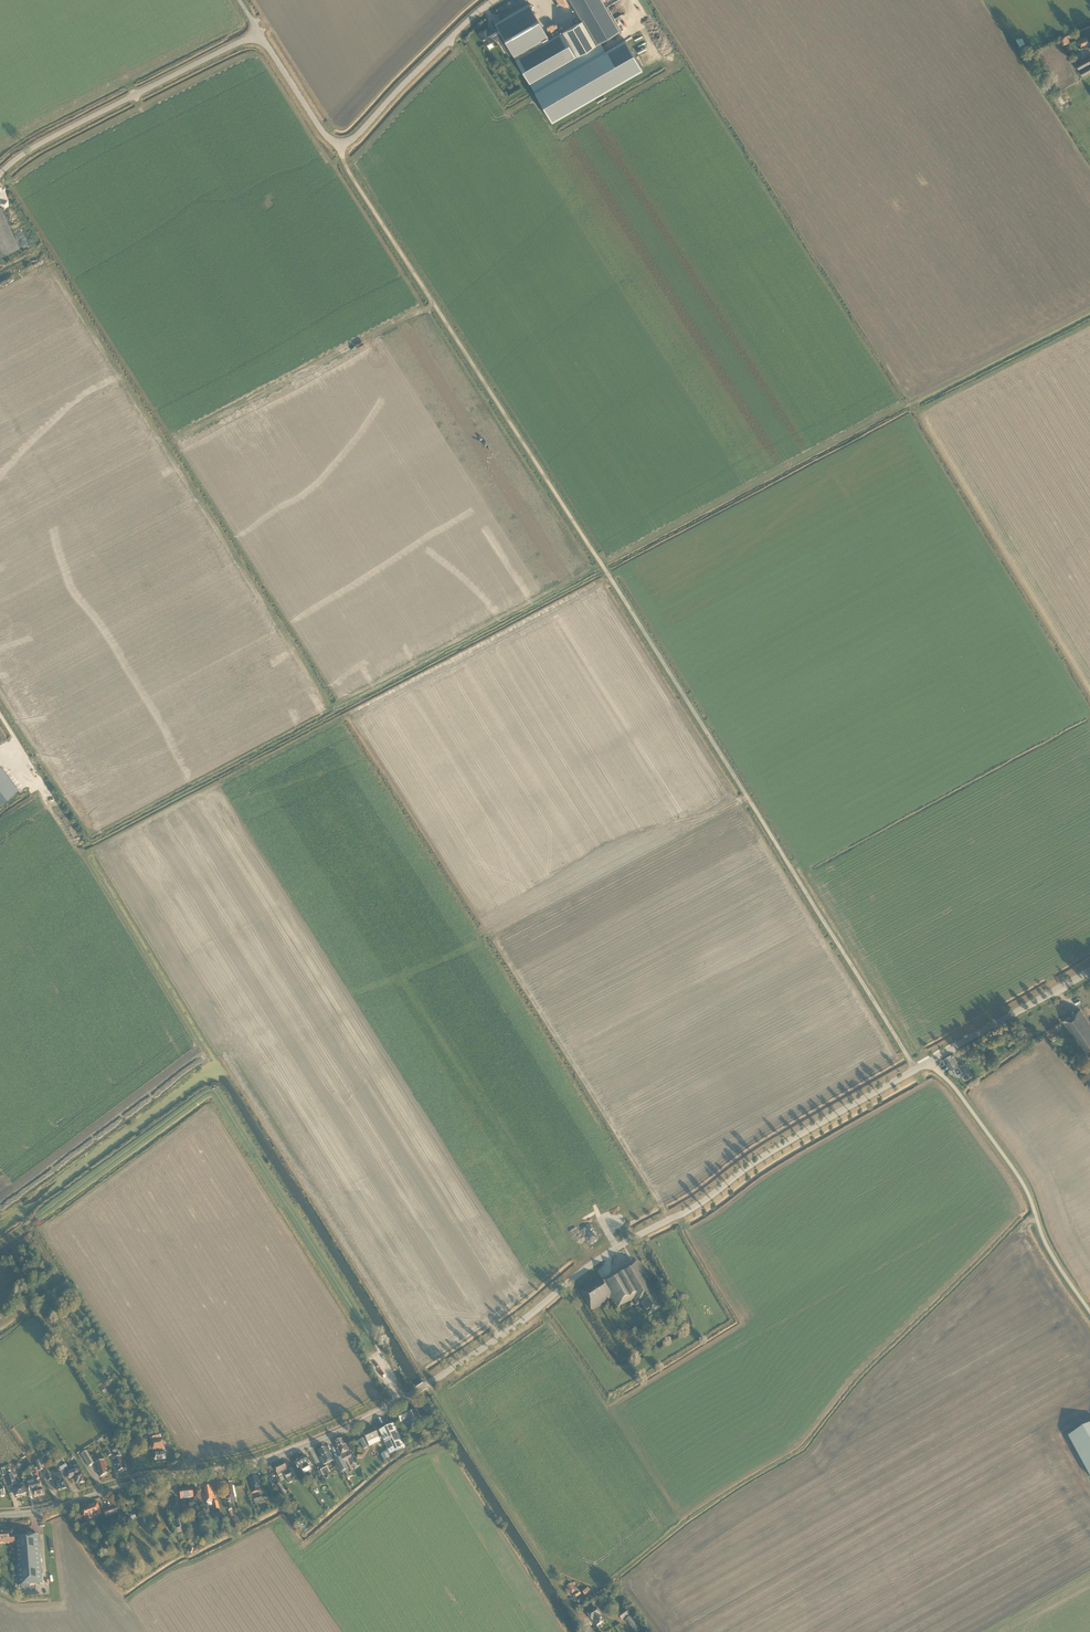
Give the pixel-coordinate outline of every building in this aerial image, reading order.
[(595,44),(600,42),(620,30),(602,0),(570,0),(581,20),(595,44)] [(495,23),(496,25),(513,54),(516,59),(549,39),(529,4),(495,23)] [(595,44),(581,20),(562,31),(576,56),(595,44)] [(513,54),(496,25),(488,30),(487,28),(482,31),(481,30),(479,33),(485,45),(494,40),(493,39),(498,36),(509,56),(513,54)] [(530,83),(576,56),(562,32),(516,59),(529,83),(530,83)] [(1059,38),(1063,45),(1070,42),(1067,35),(1065,36),(1065,35),(1059,38)] [(1089,42),(1086,36),(1078,40),(1081,46),(1089,42)] [(642,69),(625,39),(605,50),(600,42),(595,44),(576,56),(530,83),(535,91),(534,91),(552,122),(642,69)] [(1075,62),(1079,70),(1077,71),(1080,77),(1082,76),(1083,76),(1089,72),(1089,54),(1075,62)] [(19,247),(0,207),(0,256),(19,247)] [(17,787),(5,772),(0,765),(0,799),(17,787)] [(1069,1030),(1077,1043),(1084,1053),(1086,1051),(1089,1056),(1089,1024),(1080,1009),(1062,1021),(1069,1030)] [(952,1056),(951,1054),(945,1057),(949,1063),(947,1064),(951,1069),(955,1067),(958,1073),(961,1071),(958,1065),(959,1064),(954,1055),(952,1056)] [(959,1065),(964,1074),(970,1070),(965,1062),(959,1065)] [(654,1291),(638,1262),(604,1282),(602,1278),(581,1292),(592,1311),(610,1299),(616,1310),(633,1300),(637,1305),(641,1303),(648,1315),(660,1308),(653,1297),(657,1295),(654,1291)] [(423,1422),(416,1408),(406,1412),(398,1416),(401,1422),(406,1420),(410,1429),(423,1422)] [(379,1438),(379,1439),(382,1438),(390,1454),(405,1447),(394,1425),(379,1432),(379,1433),(377,1434),(375,1429),(363,1434),(367,1443),(379,1438)] [(1089,1477),(1089,1425),(1068,1437),(1089,1477)] [(164,1449),(162,1439),(150,1441),(152,1452),(164,1449)] [(345,1445),(342,1440),(335,1443),(338,1449),(337,1450),(340,1456),(350,1451),(346,1444),(345,1445)] [(320,1458),(324,1466),(332,1462),(329,1455),(326,1448),(319,1452),(322,1458),(320,1458)] [(81,1455),(89,1467),(94,1464),(87,1451),(81,1455)] [(154,1453),(155,1461),(166,1460),(165,1451),(154,1453)] [(387,1452),(381,1455),(384,1461),(390,1458),(387,1452)] [(310,1463),(306,1456),(301,1458),(301,1459),(294,1463),(298,1469),(302,1466),(303,1467),(301,1469),(304,1474),(311,1470),(307,1465),(310,1463)] [(116,1465),(119,1472),(126,1469),(122,1457),(113,1460),(115,1466),(116,1465)] [(347,1469),(341,1457),(335,1461),(341,1473),(347,1469)] [(68,1468),(62,1459),(56,1462),(62,1472),(68,1468)] [(96,1467),(97,1471),(98,1471),(100,1478),(106,1476),(105,1474),(107,1474),(106,1470),(107,1470),(105,1464),(104,1461),(95,1464),(96,1467)] [(288,1470),(284,1463),(274,1468),(278,1476),(282,1474),(282,1473),(288,1470)] [(330,1473),(327,1468),(321,1471),(323,1476),(330,1473)] [(284,1474),(289,1484),(294,1481),(293,1480),(297,1478),(293,1469),(285,1473),(285,1474),(284,1474)] [(80,1484),(85,1483),(80,1470),(70,1473),(70,1472),(66,1473),(68,1479),(74,1477),(76,1483),(79,1482),(80,1484)] [(270,1480),(269,1481),(273,1485),(274,1484),(276,1486),(275,1486),(282,1496),(287,1493),(284,1487),(281,1483),(280,1484),(278,1482),(280,1481),(273,1471),(266,1475),(269,1479),(270,1479),(270,1480)] [(55,1484),(57,1491),(66,1488),(61,1472),(54,1474),(57,1483),(55,1484)] [(13,1487),(16,1498),(26,1495),(23,1485),(16,1487),(13,1476),(6,1477),(9,1488),(13,1487)] [(259,1487),(257,1477),(249,1479),(252,1489),(251,1489),(252,1494),(260,1492),(258,1487),(259,1487)] [(40,1482),(28,1486),(30,1492),(32,1492),(34,1498),(45,1495),(43,1488),(41,1489),(40,1482)] [(233,1487),(232,1483),(226,1485),(227,1491),(226,1491),(228,1500),(229,1500),(236,1498),(234,1487),(233,1487)] [(212,1491),(211,1491),(210,1487),(204,1488),(205,1495),(204,1495),(205,1503),(214,1502),(212,1491)] [(190,1501),(189,1499),(193,1498),(192,1489),(180,1491),(181,1500),(186,1499),(185,1501),(183,1502),(184,1505),(181,1506),(182,1511),(188,1511),(187,1505),(192,1505),(191,1501),(190,1501)] [(253,1498),(255,1505),(263,1503),(261,1496),(253,1498)] [(102,1514),(97,1503),(88,1506),(89,1509),(82,1512),(86,1521),(90,1520),(89,1519),(102,1514)] [(116,1507),(104,1512),(106,1517),(118,1513),(116,1507)] [(8,1533),(0,1534),(0,1544),(3,1544),(14,1543),(14,1537),(9,1537),(8,1533)] [(19,1586),(42,1585),(38,1535),(15,1537),(19,1586)] [(567,1587),(572,1595),(577,1592),(572,1584),(567,1587)] [(590,1591),(587,1587),(581,1592),(585,1596),(590,1591)] [(604,1621),(600,1615),(595,1608),(587,1613),(591,1619),(592,1619),(596,1626),(602,1622),(604,1621)] [(627,1610),(626,1611),(626,1610),(618,1616),(621,1621),(629,1615),(629,1614),(630,1613),(627,1610)] [(632,1629),(637,1625),(630,1616),(625,1620),(632,1629)]
